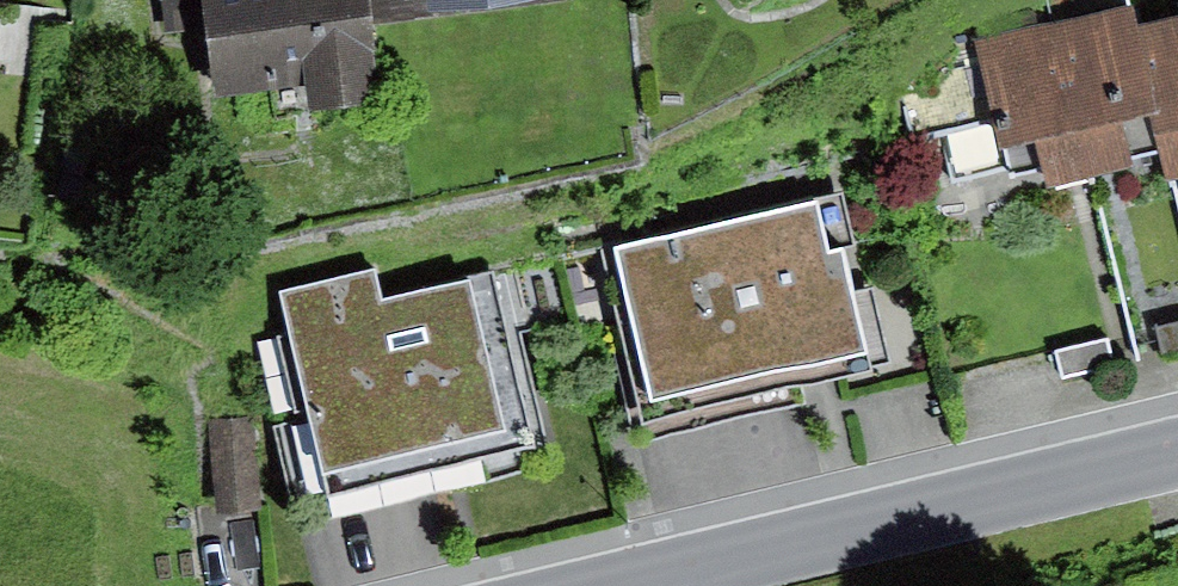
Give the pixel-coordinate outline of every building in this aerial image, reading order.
[(162,33),(202,27),(212,97),(302,84),(306,113),(380,103),(365,0),(157,0),(162,33)] [(432,13),(525,0),(430,0),(432,13)] [(1088,173),(1135,164),(1131,149),(1162,141),(1134,19),(1129,0),(1051,17),(1088,173)] [(1134,19),(1162,141),(1170,171),(1177,169),(1177,8),(1134,19)] [(1088,173),(1051,17),(980,38),(1012,171),(1043,163),(1047,183),(1088,173)] [(831,195),(606,251),(645,408),(870,352),(831,195)] [(364,279),(274,301),(318,481),(522,431),(486,281),(371,309),(364,279)] [(1157,324),(1163,351),(1177,348),(1177,320),(1157,324)] [(1108,333),(1056,346),(1063,375),(1115,363),(1108,333)] [(261,425),(222,429),(229,523),(271,519),(261,425)]
